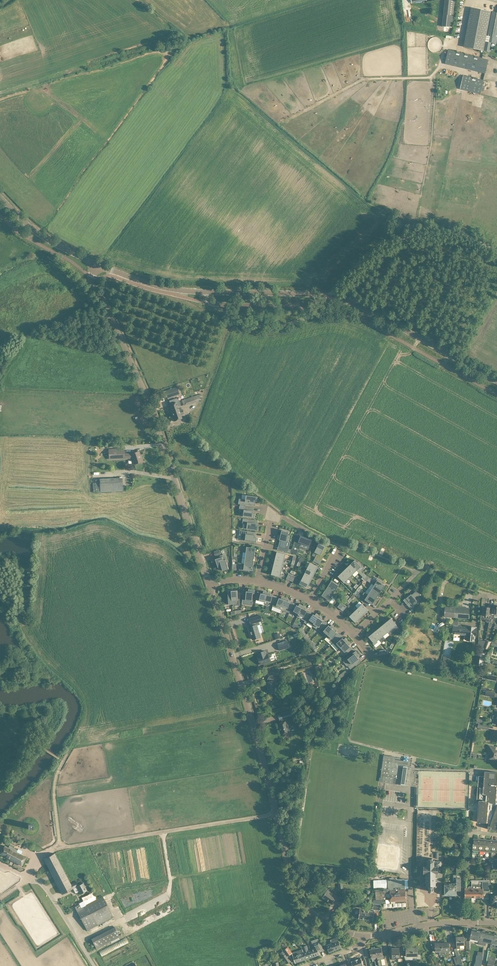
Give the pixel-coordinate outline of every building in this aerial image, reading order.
[(443,26),(452,27),(455,0),(445,0),(444,15),(443,26)] [(403,8),(405,22),(413,21),(411,7),(403,8)] [(463,47),(468,48),(484,51),(490,16),(491,16),(486,42),(496,43),(496,41),(496,12),(476,8),(471,7),(463,47)] [(448,50),(445,63),(447,64),(450,65),(480,72),(485,73),(489,60),(450,50),(448,50)] [(463,75),(460,89),(481,94),(481,91),(484,91),(485,86),(483,86),(484,80),(463,75)] [(168,399),(179,395),(177,387),(165,391),(168,399)] [(186,404),(197,400),(200,400),(200,398),(203,397),(202,394),(184,400),(186,404)] [(176,398),(169,401),(171,404),(170,404),(172,412),(179,410),(177,406),(180,405),(179,401),(178,402),(176,398)] [(179,410),(172,412),(175,420),(182,418),(180,415),(184,414),(182,409),(179,410)] [(124,454),(124,449),(109,449),(109,459),(132,458),(134,464),(143,461),(141,457),(139,451),(131,454),(124,454)] [(100,492),(123,491),(122,478),(100,479),(100,492)] [(201,486),(198,487),(200,491),(199,491),(202,499),(203,499),(204,502),(205,502),(206,504),(206,503),(211,501),(211,500),(220,497),(219,496),(218,493),(215,494),(210,496),(206,484),(203,485),(201,486)] [(227,489),(227,488),(222,489),(221,486),(220,486),(224,498),(225,498),(226,497),(227,499),(231,498),(228,489),(227,489)] [(239,498),(239,504),(254,506),(255,501),(257,501),(258,497),(246,495),(246,499),(239,498)] [(244,512),(243,516),(255,518),(255,513),(253,513),(253,512),(254,508),(240,506),(239,511),(244,512)] [(257,520),(243,518),(242,523),(247,524),(247,529),(258,530),(259,526),(256,525),(257,520)] [(240,530),(239,535),(246,536),(245,540),(257,542),(257,538),(255,537),(255,536),(255,532),(240,530)] [(278,549),(277,549),(288,552),(289,548),(286,548),(287,541),(288,542),(290,536),(288,536),(289,532),(282,530),(280,540),(281,540),(280,541),(279,546),(281,547),(280,550),(278,549)] [(292,549),(291,552),(298,555),(298,553),(297,553),(301,544),(309,547),(310,546),(312,541),(312,540),(309,538),(308,538),(305,537),(303,536),(303,538),(301,537),(301,536),(300,536),(298,542),(295,541),(292,549)] [(315,558),(321,561),(327,549),(327,548),(325,547),(324,547),(325,546),(319,543),(315,552),(317,553),(315,558)] [(223,571),(229,569),(226,559),(224,560),(223,556),(216,559),(219,569),(222,568),(223,571)] [(355,560),(351,564),(357,570),(359,573),(361,575),(363,573),(361,571),(365,568),(363,566),(360,563),(359,564),(355,560)] [(310,563),(307,568),(315,572),(318,567),(310,563)] [(351,564),(347,568),(353,574),(357,570),(351,564)] [(277,576),(277,577),(281,578),(282,573),(281,573),(282,571),(273,568),(271,574),(277,576)] [(313,577),(315,572),(307,568),(305,573),(313,577)] [(349,578),(353,574),(347,568),(342,572),(349,578)] [(344,582),(349,578),(342,572),(338,576),(344,582)] [(310,582),(313,577),(305,573),(302,578),(310,582)] [(374,581),(372,584),(374,585),(382,590),(385,585),(380,582),(381,581),(377,578),(374,576),(372,579),(374,581)] [(300,580),(298,584),(302,586),(302,585),(308,588),(310,582),(302,578),(301,580),(300,580)] [(331,580),(328,585),(336,590),(339,585),(331,580)] [(333,595),(336,590),(328,585),(325,590),(333,595)] [(379,595),(382,590),(374,585),(371,590),(379,595)] [(244,591),(242,603),(252,604),(252,599),(253,593),(254,593),(255,589),(249,588),(249,590),(249,591),(248,591),(244,590),(244,591)] [(237,590),(231,590),(232,593),(228,593),(229,604),(236,604),(236,600),(238,600),(237,590)] [(331,597),(333,595),(325,590),(322,595),(327,598),(326,600),(330,602),(332,598),(331,597)] [(371,590),(368,594),(376,599),(379,595),(371,590)] [(256,600),(256,603),(264,605),(264,604),(267,592),(264,591),(263,593),(262,593),(258,592),(256,600)] [(411,594),(404,600),(412,611),(414,607),(413,606),(416,604),(415,603),(417,601),(416,600),(418,599),(421,594),(416,591),(416,592),(412,595),(411,594)] [(267,592),(264,604),(270,605),(270,603),(273,604),(276,597),(271,595),(271,593),(267,592)] [(364,595),(362,598),(365,599),(372,604),(376,599),(368,594),(364,592),(363,594),(364,595)] [(281,598),(276,597),(273,604),(273,606),(281,609),(286,597),(282,596),(281,598)] [(289,613),(290,610),(294,603),(289,601),(288,601),(289,599),(286,597),(281,609),(289,613)] [(298,606),(294,603),(290,610),(293,612),(292,613),(297,616),(303,605),(300,603),(299,606),(298,605),(298,606)] [(362,604),(358,608),(364,614),(368,610),(362,604)] [(305,621),(306,619),(310,612),(306,610),(305,609),(307,607),(303,605),(297,616),(297,617),(305,621)] [(469,619),(470,608),(463,608),(463,607),(445,606),(444,616),(449,617),(469,618),(469,619)] [(493,607),(488,606),(488,607),(483,606),(482,615),(486,616),(485,619),(485,620),(486,620),(486,621),(487,622),(488,622),(489,622),(490,619),(491,613),(492,613),(493,607)] [(360,618),(364,614),(358,608),(354,612),(360,618)] [(308,622),(313,625),(320,615),(316,613),(315,615),(314,615),(310,612),(306,619),(305,621),(304,622),(304,623),(305,622),(307,624),(308,622)] [(356,622),(360,618),(354,612),(352,613),(351,613),(348,616),(351,619),(352,618),(356,622)] [(252,626),(249,627),(253,639),(260,637),(259,633),(263,632),(260,624),(257,625),(257,624),(256,622),(262,620),(261,615),(259,616),(249,619),(251,624),(252,623),(252,625),(252,626)] [(323,617),(320,615),(313,625),(312,626),(320,631),(326,623),(322,620),(321,619),(323,617)] [(391,618),(386,622),(392,629),(397,625),(391,618)] [(468,627),(458,626),(458,620),(454,620),(450,626),(454,626),(453,633),(467,635),(467,640),(472,640),(474,641),(474,635),(475,635),(476,628),(475,628),(475,627),(472,627),(472,628),(468,628),(468,627)] [(386,622),(382,625),(388,632),(392,629),(386,622)] [(326,623),(320,631),(326,636),(335,627),(332,624),(330,626),(326,623)] [(388,632),(382,625),(378,629),(383,636),(388,632)] [(336,632),(336,631),(338,630),(335,627),(326,636),(333,642),(340,635),(336,632)] [(378,629),(373,633),(379,640),(381,642),(386,639),(385,638),(383,636),(378,629)] [(379,640),(373,633),(369,636),(372,641),(371,642),(374,645),(378,642),(377,641),(379,640)] [(343,639),(340,635),(333,642),(339,649),(348,640),(346,637),(344,639),(343,639)] [(288,640),(277,644),(279,650),(290,647),(288,640)] [(349,645),(351,643),(348,640),(339,649),(341,647),(347,654),(353,649),(349,645)] [(353,654),(346,660),(349,664),(347,665),(351,669),(355,665),(356,666),(360,663),(359,662),(361,661),(358,657),(360,655),(356,650),(353,653),(353,654)] [(259,657),(258,657),(260,664),(270,661),(268,654),(266,654),(265,651),(258,653),(259,657)] [(476,661),(476,664),(483,665),(483,662),(484,654),(478,653),(477,653),(477,657),(476,661)] [(275,680),(274,678),(281,676),(279,669),(266,673),(268,680),(269,679),(269,682),(266,683),(269,694),(274,692),(274,693),(278,692),(278,691),(275,680)] [(287,721),(286,718),(293,716),(291,710),(278,714),(280,720),(281,720),(281,722),(278,723),(279,728),(280,728),(280,729),(281,734),(286,733),(286,734),(290,733),(290,732),(290,731),(287,721)] [(495,750),(496,747),(489,745),(487,753),(491,754),(490,758),(496,760),(496,750),(495,750)] [(384,756),(381,773),(391,774),(394,774),(393,783),(405,785),(408,767),(408,766),(408,763),(408,762),(405,761),(403,761),(403,763),(398,762),(394,761),(394,757),(384,756)] [(476,801),(477,801),(480,801),(478,816),(478,822),(487,823),(486,825),(488,825),(487,828),(489,829),(490,829),(491,829),(495,830),(496,831),(496,772),(485,771),(485,772),(484,775),(484,776),(481,776),(479,776),(478,779),(476,801)] [(0,854),(12,860),(16,852),(18,850),(9,845),(8,847),(4,845),(0,854)] [(16,852),(12,860),(22,866),(26,857),(21,854),(23,851),(18,849),(18,850),(16,852)] [(71,884),(54,853),(43,859),(62,894),(73,888),(72,888),(76,886),(80,894),(87,890),(83,882),(78,885),(76,882),(71,884)] [(441,881),(441,861),(434,861),(434,860),(432,859),(429,859),(428,860),(427,861),(423,861),(424,873),(426,873),(426,887),(428,887),(428,891),(433,891),(433,886),(436,886),(436,881),(441,881)] [(445,895),(457,895),(457,891),(461,891),(461,877),(456,878),(456,883),(444,883),(445,895)] [(388,880),(374,880),(374,885),(374,888),(384,887),(384,888),(389,888),(390,889),(390,896),(391,901),(396,901),(406,901),(406,899),(405,888),(405,879),(400,879),(388,880)] [(469,888),(465,888),(465,897),(483,897),(483,890),(489,890),(490,890),(489,882),(482,882),(482,884),(472,885),(472,887),(469,887),(469,888)] [(384,890),(375,891),(376,898),(385,897),(385,893),(390,893),(390,889),(389,888),(384,888),(384,889),(383,889),(384,890)] [(325,893),(322,897),(332,904),(333,902),(337,904),(337,903),(340,905),(343,900),(345,898),(342,896),(341,898),(332,892),(331,893),(327,890),(325,893)] [(79,904),(75,907),(87,930),(113,917),(103,896),(81,908),(79,904)] [(373,920),(374,911),(360,909),(359,918),(373,920)] [(115,927),(91,939),(96,949),(120,937),(115,927)] [(491,943),(493,934),(472,929),(470,938),(479,940),(478,944),(485,945),(486,942),(491,943)] [(464,944),(464,936),(456,936),(457,948),(454,949),(457,956),(459,964),(460,965),(462,965),(463,965),(462,964),(463,963),(460,955),(459,955),(457,948),(460,948),(460,945),(461,945),(462,946),(463,946),(464,945),(464,944)] [(333,942),(332,939),(328,940),(330,943),(326,945),(329,952),(341,948),(339,940),(333,942)] [(313,957),(320,954),(319,952),(324,950),(319,941),(312,943),(314,948),(310,949),(313,957)] [(307,945),(302,947),(303,948),(304,952),(306,959),(313,957),(310,949),(308,950),(307,945)] [(288,946),(283,950),(287,956),(292,952),(288,946)] [(381,947),(376,948),(379,964),(379,965),(382,965),(381,959),(384,959),(383,957),(383,956),(383,955),(382,952),(381,947)] [(417,947),(406,948),(407,953),(407,956),(408,955),(408,959),(414,959),(414,960),(417,960),(417,959),(421,959),(421,954),(418,954),(418,952),(417,947)] [(376,948),(370,949),(372,958),(373,961),(375,960),(376,965),(379,964),(376,948)] [(392,960),(396,960),(396,957),(400,957),(400,948),(392,948),(392,960)] [(304,952),(293,955),(296,963),(299,961),(306,959),(304,952)] [(286,954),(282,957),(287,964),(291,961),(286,954)] [(350,965),(351,965),(363,965),(364,965),(361,958),(358,959),(354,960),(351,962),(352,964),(350,965)]
